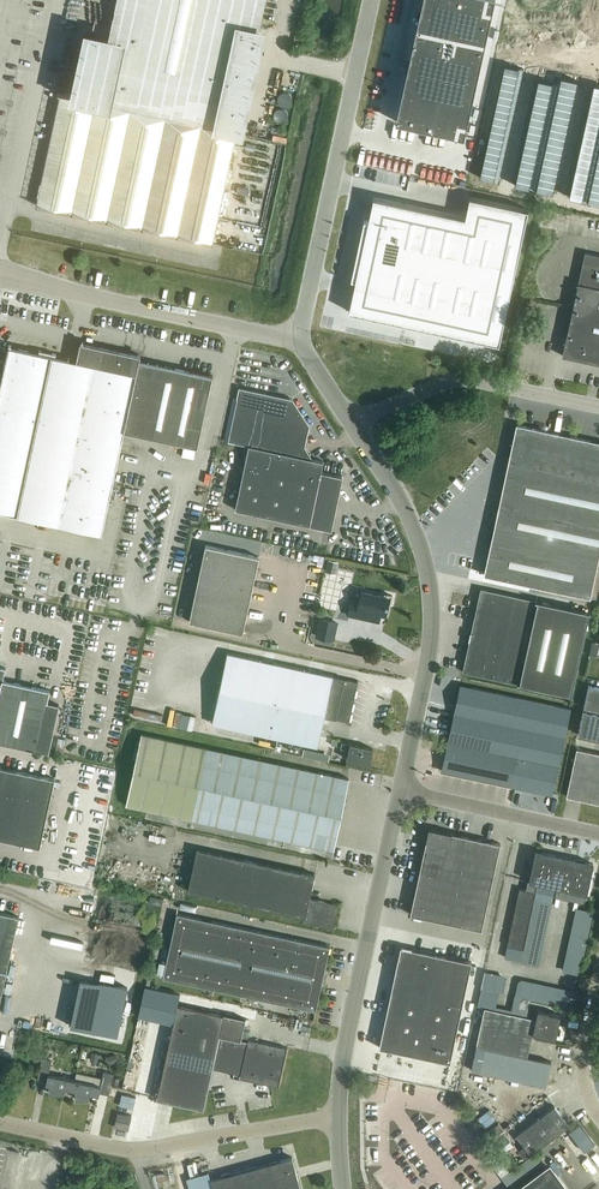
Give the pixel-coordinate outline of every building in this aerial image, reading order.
[(36,205),(72,213),(107,220),(143,228),(178,235),(213,243),(237,134),(259,32),(266,0),(117,0),(108,43),(98,40),(90,39),(89,46),(78,97),(58,93),(58,95),(60,95),(36,205)] [(396,122),(464,137),(495,0),(427,0),(420,28),(417,27),(396,122)] [(299,10),(297,20),(304,21),(306,11),(299,10)] [(237,24),(214,133),(245,140),(268,30),(237,24)] [(505,65),(503,72),(522,77),(524,69),(519,68),(505,65)] [(503,72),(502,79),(521,84),(522,77),(503,72)] [(557,84),(576,89),(578,81),(559,77),(557,84)] [(502,79),(500,87),(519,91),(521,84),(502,79)] [(539,80),(537,87),(575,96),(576,89),(557,84),(539,80)] [(500,87),(499,94),(517,98),(519,91),(500,87)] [(537,87),(535,94),(573,103),(575,96),(537,87)] [(591,99),(598,101),(598,94),(593,92),(591,99)] [(499,94),(497,101),(516,105),(517,98),(499,94)] [(535,94),(534,101),(571,110),(573,103),(535,94)] [(589,106),(598,108),(598,101),(591,99),(589,106)] [(497,101),(496,108),(514,112),(516,105),(497,101)] [(534,101),(532,108),(570,117),(571,110),(534,101)] [(588,113),(598,116),(598,108),(589,106),(588,113)] [(496,108),(494,115),(513,119),(514,112),(496,108)] [(532,108),(531,115),(568,124),(570,117),(532,108)] [(586,120),(598,123),(598,116),(588,113),(586,120)] [(494,115),(492,122),(511,126),(513,119),(494,115)] [(531,115),(529,122),(567,131),(568,124),(531,115)] [(585,127),(598,131),(598,123),(586,120),(585,127)] [(492,122),(491,129),(510,133),(511,126),(492,122)] [(529,122),(528,130),(565,138),(567,131),(529,122)] [(583,134),(598,138),(598,131),(585,127),(583,134)] [(491,129),(489,136),(508,140),(510,133),(491,129)] [(528,130),(526,137),(564,145),(565,138),(528,130)] [(582,141),(598,145),(598,138),(583,134),(582,141)] [(489,136),(488,143),(507,147),(508,140),(489,136)] [(526,137),(525,144),(562,152),(564,145),(526,137)] [(580,148),(598,153),(598,145),(582,141),(580,148)] [(488,143),(486,150),(505,154),(507,147),(488,143)] [(525,144),(523,151),(561,159),(562,152),(525,144)] [(578,156),(598,160),(598,153),(580,148),(578,156)] [(486,150),(485,157),(503,161),(505,154),(486,150)] [(523,151),(521,158),(559,166),(561,159),(523,151)] [(577,163),(598,167),(598,160),(578,156),(577,163)] [(485,157),(483,164),(502,168),(503,161),(485,157)] [(521,158),(520,165),(557,173),(559,166),(521,158)] [(575,170),(598,175),(598,167),(577,163),(575,170)] [(483,164),(482,171),(500,175),(502,168),(483,164)] [(520,165),(518,172),(556,180),(557,173),(520,165)] [(574,177),(598,182),(598,175),(575,170),(574,177)] [(482,171),(480,178),(499,182),(500,175),(482,171)] [(518,172),(517,179),(554,187),(556,180),(518,172)] [(572,184),(598,190),(598,182),(574,177),(572,184)] [(517,179),(515,186),(553,194),(554,187),(517,179)] [(571,191),(598,197),(598,190),(572,184),(571,191)] [(569,198),(598,204),(598,197),(571,191),(569,198)] [(356,281),(349,312),(499,344),(528,210),(470,197),(465,217),(374,197),(368,221),(364,220),(364,221),(365,222),(353,279),(352,278),(351,280),(356,281)] [(544,209),(543,224),(556,225),(558,211),(544,209)] [(560,228),(578,231),(581,216),(563,212),(560,228)] [(585,252),(562,356),(598,364),(598,255),(585,252)] [(9,345),(0,387),(0,514),(102,536),(125,432),(198,448),(213,376),(189,371),(140,361),(141,355),(80,342),(76,361),(70,360),(70,359),(11,347),(12,346),(9,345)] [(249,446),(235,509),(332,530),(343,476),(322,472),(324,461),(312,459),(305,447),(309,425),(293,399),(240,388),(228,441),(249,446)] [(590,598),(598,557),(598,442),(517,424),(484,575),(590,598)] [(194,459),(196,449),(184,447),(182,457),(194,459)] [(189,622),(243,633),(259,557),(206,545),(189,622)] [(336,575),(339,562),(328,560),(325,572),(336,575)] [(590,612),(481,588),(471,632),(469,641),(470,641),(463,672),(572,695),(590,612)] [(349,615),(375,621),(377,613),(386,614),(388,603),(390,604),(392,596),(384,594),(384,597),(362,592),(359,608),(351,606),(349,615)] [(317,636),(333,640),(337,623),(320,619),(317,636)] [(212,724),(318,747),(324,717),(350,722),(358,682),(333,676),(227,653),(212,724)] [(6,669),(0,667),(0,742),(37,750),(49,753),(59,705),(47,703),(50,690),(3,680),(6,669)] [(451,752),(447,771),(482,778),(484,767),(487,768),(485,779),(511,784),(511,785),(552,794),(566,729),(571,709),(461,685),(450,730),(448,742),(452,743),(451,752)] [(598,739),(598,688),(589,686),(578,735),(598,739)] [(162,721),(164,708),(136,702),(133,715),(162,721)] [(193,731),(196,717),(176,712),(173,726),(193,731)] [(126,805),(334,850),(349,779),(142,734),(126,805)] [(342,742),(340,747),(349,749),(347,759),(370,764),(373,749),(342,742)] [(598,804),(598,754),(577,749),(567,797),(598,804)] [(40,847),(54,778),(0,767),(0,839),(40,847)] [(411,914),(482,930),(500,844),(429,828),(411,914)] [(188,891),(304,916),(303,921),(334,928),(339,905),(309,899),(315,874),(197,849),(188,891)] [(507,946),(522,949),(536,883),(557,888),(555,897),(585,903),(594,864),(577,860),(535,851),(527,890),(519,888),(507,946)] [(149,903),(162,905),(163,899),(150,896),(149,903)] [(580,972),(593,908),(576,905),(563,968),(580,972)] [(18,917),(0,913),(0,1002),(18,917)] [(315,1011),(316,1011),(330,946),(329,946),(177,913),(163,978),(315,1011)] [(400,949),(378,1050),(450,1065),(471,964),(400,949)] [(101,975),(100,981),(114,984),(115,978),(101,975)] [(138,1016),(173,1024),(177,1005),(180,994),(145,986),(138,1016)] [(114,1047),(124,1000),(78,990),(68,1037),(114,1047)] [(279,1087),(287,1048),(249,1039),(248,1042),(220,1036),(224,1015),(177,1005),(157,1099),(204,1109),(213,1068),(241,1074),(240,1078),(279,1087)] [(551,1062),(527,1057),(533,1033),(556,1039),(561,1015),(538,1010),(536,1019),(485,1008),(471,1070),(546,1086),(551,1062)] [(98,1063),(100,1054),(92,1052),(90,1061),(98,1063)] [(106,1057),(109,1065),(118,1062),(116,1055),(106,1057)] [(40,1065),(51,1068),(52,1060),(42,1058),(40,1065)] [(72,1079),(70,1088),(76,1090),(76,1099),(89,1098),(90,1093),(99,1095),(99,1093),(109,1095),(114,1074),(104,1072),(101,1086),(72,1079)] [(64,1087),(70,1088),(72,1079),(48,1074),(46,1083),(50,1084),(50,1093),(63,1093),(64,1087)] [(555,1106),(516,1135),(531,1154),(569,1126),(555,1106)] [(570,1128),(585,1149),(595,1141),(580,1121),(570,1128)] [(487,1132),(492,1138),(503,1129),(499,1123),(487,1132)] [(506,1134),(495,1142),(503,1153),(514,1145),(506,1134)] [(214,1188),(301,1188),(292,1157),(211,1180),(214,1188)] [(549,1168),(521,1188),(565,1188),(549,1168)]
